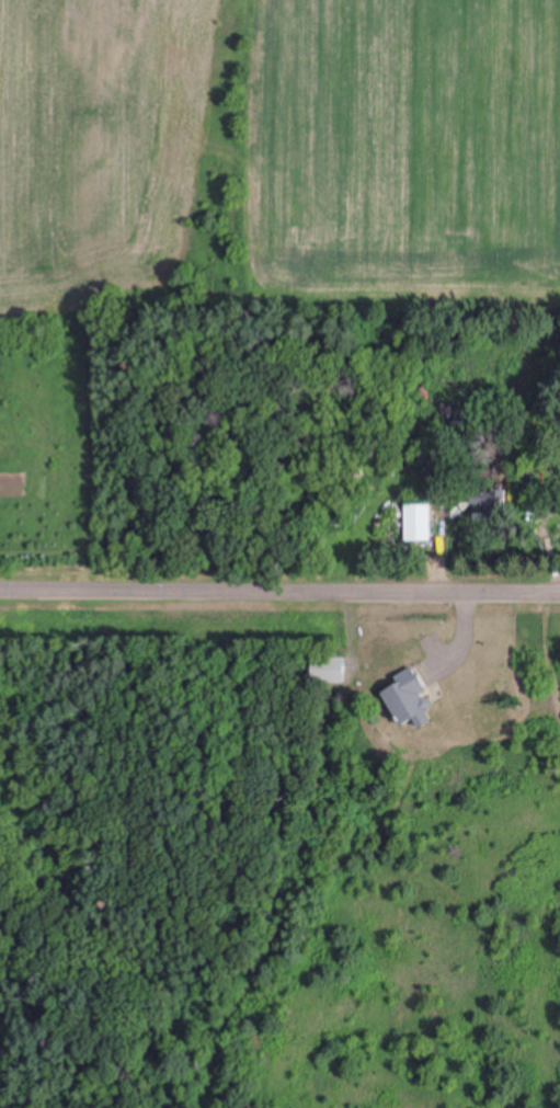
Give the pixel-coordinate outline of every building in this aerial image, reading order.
[(501,491),(466,491),(466,508),(501,508),(501,491)] [(402,543),(428,543),(428,506),(402,506),(402,543)] [(312,649),(312,673),(343,674),(344,649),(312,649)] [(384,685),(401,718),(415,711),(420,721),(432,715),(426,705),(435,699),(414,660),(396,670),(399,676),(384,685)]
